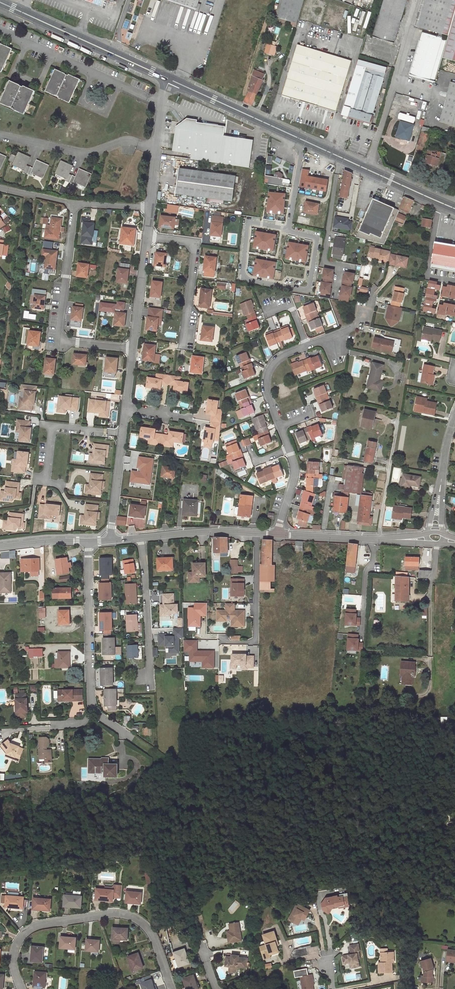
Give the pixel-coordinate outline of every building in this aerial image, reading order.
[(128,1),(126,0),(123,10),(132,13),(133,9),(134,9),(136,4),(131,2),(128,1)] [(196,10),(199,0),(166,0),(196,10)] [(278,18),(297,23),(304,0),(283,0),(278,18)] [(376,26),(397,32),(407,0),(384,0),(376,26)] [(454,13),(454,0),(426,0),(418,27),(448,36),(454,13)] [(448,36),(447,40),(442,58),(454,61),(454,13),(448,36)] [(397,32),(376,26),(373,36),(394,42),(397,32)] [(442,58),(447,40),(442,39),(443,35),(437,33),(436,37),(422,33),(410,74),(435,82),(442,58)] [(2,72),(4,67),(2,67),(8,53),(10,54),(12,49),(1,43),(0,44),(0,71),(2,72)] [(275,46),(268,44),(267,44),(265,52),(272,54),(275,46)] [(351,61),(297,45),(282,95),(336,111),(351,61)] [(2,67),(4,67),(10,54),(8,53),(2,67)] [(359,58),(357,65),(385,73),(387,67),(359,58)] [(447,61),(445,70),(454,72),(454,63),(447,61)] [(385,73),(357,65),(341,115),(370,124),(372,115),(385,73)] [(59,98),(70,103),(72,97),(70,97),(76,83),(78,84),(80,79),(69,74),(68,75),(65,74),(66,73),(55,69),(53,73),(55,73),(49,88),(47,87),(45,91),(55,96),(56,95),(59,96),(59,98)] [(249,91),(244,102),(251,105),(254,99),(258,92),(263,81),(262,80),(264,75),(254,70),(248,91),(249,91)] [(14,109),(25,114),(27,109),(25,109),(31,95),(33,96),(36,91),(24,86),(24,87),(21,85),(11,81),(9,85),(10,85),(4,100),(3,99),(1,103),(11,107),(11,106),(14,108),(14,109)] [(451,82),(439,122),(454,127),(454,83),(451,82)] [(25,109),(27,109),(33,96),(31,95),(25,109)] [(418,118),(422,119),(428,104),(424,102),(418,118)] [(191,159),(249,168),(253,140),(224,135),(225,127),(197,122),(197,120),(187,119),(176,127),(173,151),(191,154),(191,159)] [(413,125),(401,122),(396,138),(402,140),(403,138),(409,140),(413,125)] [(428,134),(421,132),(417,145),(424,148),(425,148),(428,134)] [(433,150),(429,149),(425,163),(442,168),(446,154),(437,151),(437,150),(434,149),(433,150)] [(33,173),(43,177),(48,165),(37,160),(33,168),(26,165),(30,157),(19,152),(17,156),(12,154),(10,160),(14,162),(13,164),(14,165),(13,168),(19,170),(20,167),(23,169),(22,171),(32,176),(33,173)] [(57,174),(62,176),(65,177),(64,180),(70,183),(68,187),(71,188),(73,184),(74,184),(76,182),(85,186),(91,174),(80,169),(76,177),(69,173),(72,166),(61,161),(56,173),(57,174)] [(232,201),(236,176),(180,168),(176,193),(232,201)] [(310,170),(302,169),(299,188),(326,192),(328,179),(309,176),(310,170)] [(351,179),(351,173),(345,171),(340,197),(347,198),(350,181),(351,179)] [(273,178),(265,176),(264,182),(288,187),(288,185),(282,184),(283,179),(282,179),(273,178)] [(287,194),(268,191),(265,212),(283,215),(287,194)] [(411,206),(413,201),(405,197),(399,209),(408,213),(410,208),(411,206)] [(356,238),(384,244),(394,221),(398,214),(399,210),(373,199),(356,238)] [(317,214),(318,205),(306,202),(304,212),(317,214)] [(179,206),(168,204),(167,209),(164,208),(164,212),(178,214),(179,206)] [(406,217),(398,214),(394,221),(403,225),(406,217)] [(349,217),(335,215),(333,227),(351,230),(352,221),(349,220),(349,217)] [(179,229),(180,218),(161,216),(160,227),(169,228),(179,229)] [(45,237),(59,238),(60,231),(61,227),(62,219),(52,218),(50,230),(46,230),(45,237)] [(84,227),(82,240),(92,242),(95,224),(91,223),(85,222),(84,227)] [(221,237),(222,224),(212,223),(211,229),(212,230),(211,236),(210,240),(219,240),(219,236),(221,237)] [(134,245),(136,229),(123,227),(121,243),(134,245)] [(276,235),(256,232),(254,248),(274,251),(276,235)] [(334,254),(341,255),(342,255),(345,239),(336,237),(333,253),(334,254)] [(43,249),(53,250),(54,242),(45,240),(43,249)] [(309,245),(288,242),(286,259),(307,261),(309,245)] [(432,263),(454,267),(454,247),(435,244),(432,263)] [(391,252),(370,247),(368,256),(374,258),(375,256),(379,257),(378,258),(378,260),(388,262),(390,254),(391,252)] [(48,273),(56,274),(57,265),(56,264),(58,251),(53,250),(43,249),(43,255),(47,255),(47,256),(46,256),(46,259),(45,268),(49,269),(48,273)] [(171,263),(171,255),(167,254),(156,253),(155,262),(156,262),(155,265),(165,266),(166,262),(171,263)] [(408,258),(390,254),(388,262),(388,263),(406,267),(408,258)] [(204,270),(204,276),(215,277),(217,258),(206,257),(205,266),(205,270),(204,270)] [(276,261),(256,259),(254,277),(274,279),(276,261)] [(78,276),(87,277),(89,264),(79,263),(78,271),(79,271),(78,276)] [(117,281),(127,282),(129,274),(128,274),(128,269),(120,268),(119,268),(117,281)] [(320,298),(329,299),(330,294),(329,293),(330,289),(331,285),(332,285),(333,280),(332,280),(332,275),(333,271),(324,269),(322,278),(323,279),(323,283),(322,283),(320,292),(321,292),(320,298)] [(340,295),(339,301),(348,302),(349,297),(350,297),(352,288),(350,288),(351,284),(352,284),(354,274),(345,273),(344,277),(343,282),(342,282),(341,287),(342,287),(342,291),(341,295),(340,295)] [(448,280),(445,299),(454,300),(454,282),(448,280)] [(156,295),(161,295),(162,282),(153,281),(151,296),(156,297),(156,295)] [(393,300),(391,305),(400,307),(401,302),(402,303),(404,294),(403,293),(404,288),(398,287),(397,292),(395,292),(393,300)] [(212,290),(202,288),(199,306),(210,308),(212,290)] [(33,311),(44,312),(46,291),(33,289),(32,295),(35,295),(34,303),(33,311)] [(244,316),(247,315),(248,319),(256,316),(252,304),(253,304),(251,300),(240,304),(244,316)] [(116,304),(100,303),(99,310),(116,312),(120,312),(120,309),(124,309),(124,302),(118,302),(117,308),(115,308),(116,304)] [(305,314),(307,319),(318,314),(314,302),(304,306),(306,313),(305,314)] [(391,305),(389,305),(386,318),(391,326),(397,322),(398,316),(400,317),(402,308),(400,307),(391,305)] [(82,308),(76,307),(73,307),(72,315),(73,315),(73,319),(82,320),(83,308),(82,308)] [(162,319),(163,309),(150,307),(147,330),(157,331),(158,325),(159,319),(162,319)] [(114,325),(124,326),(124,322),(125,322),(126,313),(120,312),(116,312),(114,325)] [(318,314),(307,319),(308,322),(309,322),(312,329),(315,328),(317,332),(324,329),(318,314)] [(73,315),(72,315),(71,325),(75,326),(75,327),(81,328),(82,321),(82,320),(73,319),(73,315)] [(256,316),(248,319),(250,322),(246,324),(249,331),(259,327),(257,320),(258,319),(256,316)] [(214,328),(203,326),(202,335),(200,335),(199,340),(212,342),(214,328)] [(281,329),(277,330),(281,341),(285,339),(285,340),(293,337),(289,327),(282,330),(281,329)] [(422,337),(432,339),(440,340),(442,331),(424,327),(422,337)] [(28,348),(38,349),(39,341),(40,341),(41,332),(30,330),(28,348)] [(281,341),(277,330),(273,332),(273,333),(266,336),(270,346),(277,343),(277,342),(281,341)] [(383,339),(374,337),(372,347),(392,351),(393,346),(390,345),(391,341),(386,340),(385,341),(383,340),(383,339)] [(153,361),(155,346),(145,344),(144,352),(145,353),(144,360),(153,361)] [(244,366),(252,363),(250,359),(249,359),(246,352),(236,356),(239,363),(242,362),(244,366)] [(73,364),(78,364),(86,365),(86,362),(87,355),(74,354),(73,364)] [(202,374),(204,358),(193,356),(191,366),(195,366),(194,372),(202,374)] [(311,358),(307,359),(310,367),(314,366),(315,369),(322,366),(318,356),(311,359),(311,358)] [(103,376),(114,377),(114,373),(115,373),(116,368),(118,359),(107,357),(106,370),(104,369),(103,376)] [(45,374),(54,375),(55,359),(46,358),(44,374),(45,374)] [(307,359),(295,364),(294,363),(290,364),(295,375),(307,370),(306,368),(310,367),(307,359)] [(244,366),(241,367),(245,379),(255,375),(252,367),(253,367),(252,363),(244,366)] [(371,381),(370,388),(381,391),(382,384),(378,382),(378,380),(382,366),(373,363),(369,380),(371,381)] [(431,384),(433,375),(434,367),(424,365),(423,371),(421,382),(431,384)] [(170,375),(157,374),(156,379),(148,378),(147,387),(161,389),(161,384),(162,382),(169,383),(169,382),(170,375)] [(170,375),(169,382),(175,383),(175,385),(174,390),(187,392),(189,383),(179,381),(180,379),(180,376),(170,375)] [(326,393),(324,385),(314,389),(317,397),(316,397),(317,401),(325,398),(323,394),(326,393)] [(35,405),(36,391),(26,390),(25,398),(23,398),(23,403),(20,403),(19,409),(32,410),(33,405),(35,405)] [(238,401),(242,400),(243,403),(251,400),(250,397),(248,397),(245,390),(235,394),(238,401)] [(78,410),(79,398),(72,397),(72,395),(67,395),(67,397),(59,396),(58,409),(66,410),(66,409),(67,407),(71,407),(71,410),(78,410)] [(424,411),(424,412),(434,415),(436,403),(426,401),(427,399),(417,396),(415,408),(424,411)] [(325,398),(317,401),(319,405),(320,405),(323,412),(332,408),(328,397),(325,398)] [(97,400),(90,399),(89,411),(96,412),(96,410),(100,410),(100,413),(100,414),(109,415),(110,401),(103,401),(103,398),(97,398),(97,400)] [(221,423),(222,410),(217,409),(218,401),(209,400),(206,414),(212,415),(214,415),(212,422),(213,422),(221,423)] [(251,400),(243,403),(245,407),(241,409),(244,416),(254,412),(251,405),(253,404),(251,400)] [(365,410),(361,426),(370,428),(373,418),(374,418),(375,412),(365,410)] [(263,415),(252,419),(257,431),(259,430),(261,434),(268,431),(263,419),(264,419),(263,415)] [(17,426),(21,427),(21,432),(20,440),(30,441),(32,428),(30,427),(31,421),(18,420),(17,426)] [(221,423),(213,422),(212,429),(210,428),(205,428),(204,442),(213,443),(214,440),(219,441),(221,423)] [(311,426),(307,428),(311,439),(312,442),(316,440),(315,437),(323,434),(319,424),(311,427),(311,426)] [(160,445),(162,434),(154,433),(155,429),(141,427),(140,437),(149,438),(149,440),(153,440),(153,444),(160,445)] [(311,439),(307,428),(303,429),(303,430),(296,433),(300,443),(311,439)] [(169,436),(162,434),(160,445),(168,446),(168,443),(173,443),(173,442),(182,443),(183,433),(169,431),(169,436)] [(269,435),(268,433),(268,431),(261,434),(258,435),(254,436),(256,441),(259,439),(261,446),(271,442),(268,435),(269,435)] [(372,463),(376,443),(369,441),(364,461),(372,463)] [(234,457),(243,454),(241,449),(240,450),(237,443),(227,446),(230,454),(226,456),(228,460),(228,459),(234,457)] [(94,454),(93,454),(92,462),(105,464),(106,456),(109,457),(110,445),(95,444),(95,449),(97,450),(96,454),(94,454)] [(28,466),(30,452),(19,451),(18,459),(17,459),(16,464),(14,464),(13,471),(26,472),(26,466),(28,466)] [(244,457),(243,454),(234,457),(228,459),(230,463),(233,462),(236,470),(246,466),(243,458),(244,457)] [(155,459),(139,457),(138,467),(142,468),(141,472),(132,471),(130,483),(151,486),(155,459)] [(319,462),(308,461),(308,469),(307,469),(306,474),(318,474),(319,462)] [(267,468),(270,476),(274,474),(276,477),(283,475),(279,464),(272,467),(271,467),(267,468)] [(168,467),(163,466),(162,476),(174,478),(175,470),(168,468),(168,467)] [(348,466),(346,485),(345,491),(349,491),(358,493),(361,467),(348,466)] [(224,473),(216,467),(215,473),(224,478),(224,473)] [(260,484),(271,479),(270,476),(267,468),(263,470),(264,471),(257,474),(260,484)] [(91,485),(90,484),(89,493),(102,495),(103,487),(105,487),(106,482),(103,481),(104,475),(92,473),(91,480),(93,480),(93,485),(91,485)] [(322,479),(322,474),(318,474),(306,474),(306,477),(307,477),(307,486),(312,486),(318,487),(319,479),(322,479)] [(418,486),(420,477),(403,474),(401,486),(409,487),(410,485),(418,486)] [(20,483),(8,481),(6,491),(4,491),(3,500),(13,501),(13,498),(21,499),(22,493),(19,493),(17,492),(17,489),(20,489),(20,483)] [(342,490),(342,496),(348,497),(349,491),(345,491),(346,485),(339,483),(338,489),(342,490)] [(302,495),(303,496),(300,506),(308,509),(310,505),(311,506),(315,494),(312,493),(306,491),(304,491),(302,495)] [(250,517),(253,496),(241,494),(240,507),(239,514),(239,515),(250,517)] [(333,509),(340,510),(346,511),(348,497),(342,496),(335,495),(333,509)] [(369,516),(372,497),(361,495),(358,521),(369,522),(369,516)] [(197,514),(198,501),(184,500),(183,515),(189,515),(189,514),(197,514)] [(41,504),(40,518),(46,518),(46,515),(51,516),(51,515),(60,516),(61,506),(47,504),(47,505),(41,504)] [(86,516),(85,516),(84,524),(97,526),(98,519),(100,519),(101,513),(98,513),(99,506),(87,504),(86,512),(88,512),(88,516),(86,516)] [(144,518),(146,507),(145,507),(140,506),(131,505),(130,516),(144,518)] [(308,509),(300,506),(299,510),(299,511),(297,519),(299,519),(307,522),(310,514),(307,513),(308,509)] [(410,518),(412,508),(394,506),(392,518),(402,519),(402,517),(410,518)] [(9,521),(7,521),(6,529),(16,530),(17,527),(25,528),(25,523),(23,523),(21,522),(22,519),(24,519),(25,514),(10,512),(9,521)] [(369,522),(358,521),(358,523),(371,525),(372,517),(369,516),(369,522)] [(117,517),(117,526),(127,526),(127,517),(117,517)] [(307,522),(299,519),(297,525),(305,528),(307,522)] [(227,538),(214,538),(214,553),(228,552),(227,538)] [(272,565),(272,541),(263,540),(263,565),(272,565)] [(359,544),(350,543),(348,558),(357,559),(359,544)] [(69,567),(68,563),(67,557),(56,559),(59,575),(70,573),(69,567)] [(419,565),(419,558),(406,557),(405,565),(419,565)] [(22,571),(31,571),(38,571),(40,571),(39,558),(21,559),(22,571)] [(112,575),(112,558),(100,558),(101,575),(109,575),(112,575)] [(173,569),(172,558),(158,559),(159,570),(173,569)] [(357,559),(348,558),(347,565),(356,566),(357,559)] [(133,563),(133,559),(123,561),(125,574),(136,572),(134,564),(135,564),(134,563),(133,563)] [(188,573),(188,577),(198,577),(205,577),(205,564),(193,564),(193,573),(188,573)] [(272,565),(263,565),(261,565),(261,582),(274,582),(274,572),(272,572),(272,565)] [(0,572),(0,592),(11,592),(11,572),(0,572)] [(409,577),(396,576),(396,594),(396,600),(409,600),(409,580),(409,577)] [(233,583),(233,596),(244,596),(244,579),(231,579),(231,583),(233,583)] [(109,582),(102,583),(100,583),(100,600),(111,600),(111,583),(109,582)] [(135,595),(136,595),(136,583),(125,584),(126,604),(135,603),(135,595)] [(72,588),(53,588),(53,598),(75,598),(75,592),(72,592),(72,588)] [(170,613),(178,613),(178,604),(174,604),(174,594),(163,594),(163,605),(161,605),(162,607),(161,607),(161,612),(166,612),(166,613),(170,613)] [(195,603),(195,608),(189,608),(189,618),(189,626),(200,627),(200,621),(199,621),(199,619),(200,619),(200,615),(207,615),(207,603),(195,603)] [(234,610),(234,603),(225,603),(225,610),(216,610),(216,621),(226,621),(226,620),(231,620),(235,620),(235,626),(244,626),(244,615),(242,615),(242,610),(237,610),(237,612),(234,612),(234,610)] [(346,622),(351,623),(350,624),(360,625),(361,618),(356,618),(356,609),(347,609),(346,622)] [(69,610),(59,610),(59,624),(70,623),(69,610)] [(104,630),(112,630),(112,612),(100,613),(100,630),(104,630)] [(136,624),(138,623),(137,614),(127,615),(127,631),(138,630),(138,626),(136,626),(136,624)] [(179,648),(179,636),(184,636),(184,627),(174,627),(175,636),(167,636),(167,634),(159,634),(160,645),(166,644),(167,648),(170,648),(179,648)] [(348,647),(353,648),(352,650),(363,650),(364,643),(358,643),(358,635),(349,634),(348,647)] [(112,637),(104,637),(103,637),(103,655),(115,655),(115,637),(112,637)] [(195,657),(195,661),(203,661),(203,667),(214,667),(214,651),(203,651),(203,652),(201,652),(201,651),(197,651),(197,640),(184,640),(185,651),(190,651),(190,657),(195,657)] [(138,658),(138,647),(137,644),(128,645),(128,650),(129,657),(129,658),(135,658),(138,658)] [(34,647),(26,647),(26,656),(34,656),(34,648),(34,647)] [(57,656),(57,658),(59,658),(59,667),(70,667),(70,651),(59,651),(59,652),(56,652),(56,656),(57,656)] [(253,655),(246,655),(246,654),(232,654),(232,664),(236,664),(241,664),(241,668),(247,668),(247,667),(253,667),(253,655)] [(415,665),(415,662),(402,661),(401,666),(402,666),(402,675),(406,676),(405,683),(412,684),(412,675),(415,676),(416,665),(415,665)] [(105,685),(113,685),(113,668),(101,668),(101,685),(105,685)] [(83,689),(74,690),(73,691),(79,691),(79,701),(84,700),(83,689)] [(105,689),(105,706),(109,706),(117,706),(117,692),(116,689),(113,689),(105,689)] [(74,690),(58,690),(59,701),(64,701),(64,699),(73,699),(73,701),(79,701),(79,691),(73,691),(74,690)] [(17,699),(17,713),(19,713),(20,717),(27,717),(27,713),(28,713),(28,708),(27,708),(26,704),(28,704),(28,698),(26,698),(26,694),(24,694),(20,694),(19,694),(19,699),(17,699)] [(44,755),(44,759),(52,759),(52,752),(49,749),(46,750),(46,746),(48,746),(50,744),(49,740),(47,737),(40,738),(40,747),(41,747),(41,750),(39,749),(39,755),(44,755)] [(3,746),(8,753),(8,754),(16,757),(16,758),(20,760),(24,749),(20,748),(20,747),(11,743),(9,741),(3,746)] [(113,744),(105,746),(107,754),(115,752),(113,744)] [(108,764),(109,759),(101,759),(91,759),(91,765),(89,765),(89,770),(95,770),(95,772),(102,772),(102,770),(105,770),(105,776),(117,776),(117,764),(108,764)] [(114,890),(97,888),(96,900),(113,901),(114,890)] [(142,893),(127,891),(126,903),(141,904),(142,893)] [(349,893),(341,895),(341,896),(339,896),(338,895),(337,895),(335,896),(335,897),(334,897),(334,896),(327,897),(323,903),(324,908),(329,912),(332,907),(333,907),(337,906),(337,905),(340,905),(340,907),(346,906),(345,903),(349,902),(349,893)] [(24,897),(7,895),(6,907),(23,908),(24,897)] [(73,895),(64,895),(63,906),(81,908),(82,896),(81,896),(73,895)] [(51,899),(33,897),(32,909),(50,911),(51,899)] [(290,918),(297,922),(300,916),(302,915),(302,914),(307,916),(310,909),(298,902),(290,918)] [(305,918),(307,916),(302,914),(302,915),(300,916),(297,922),(299,923),(302,917),(305,918)] [(230,941),(243,939),(240,921),(234,922),(234,925),(232,925),(231,927),(232,929),(228,930),(230,941)] [(113,927),(112,939),(112,943),(120,944),(120,939),(127,940),(128,928),(113,927)] [(262,945),(261,945),(264,953),(270,952),(279,949),(278,945),(277,941),(278,940),(275,930),(264,933),(266,939),(267,943),(262,945)] [(76,938),(61,937),(60,947),(75,949),(76,938)] [(100,940),(86,939),(85,950),(98,951),(100,940)] [(359,943),(350,945),(351,952),(353,951),(353,953),(352,954),(344,955),(343,957),(344,963),(350,961),(350,962),(354,962),(354,967),(360,966),(358,958),(360,958),(359,950),(360,950),(359,943)] [(44,947),(32,946),(31,961),(43,962),(44,947)] [(291,955),(291,958),(308,955),(306,947),(295,949),(295,952),(292,953),(292,955),(291,955)] [(174,952),(166,949),(173,968),(189,963),(184,948),(174,952)] [(395,961),(394,951),(388,951),(388,953),(381,954),(381,958),(382,959),(383,961),(379,962),(379,972),(393,971),(392,961),(395,961)] [(139,953),(128,957),(133,971),(144,967),(139,953)] [(232,955),(227,955),(226,960),(230,960),(229,965),(230,965),(229,970),(236,971),(236,966),(238,966),(238,965),(246,966),(248,957),(239,956),(239,954),(235,954),(235,956),(234,955),(234,957),(232,957),(232,955)] [(421,960),(424,971),(424,975),(424,981),(434,982),(434,976),(433,975),(433,971),(432,971),(432,969),(433,969),(434,969),(431,957),(421,960)] [(301,975),(308,974),(307,967),(295,969),(296,976),(301,975)] [(34,988),(45,988),(46,972),(35,971),(34,988)] [(301,975),(303,988),(314,988),(313,984),(312,977),(313,977),(312,973),(308,974),(301,975)] [(183,978),(186,986),(180,988),(181,988),(196,988),(198,988),(193,974),(183,978)] [(141,983),(143,988),(155,988),(154,987),(151,979),(141,983)]
